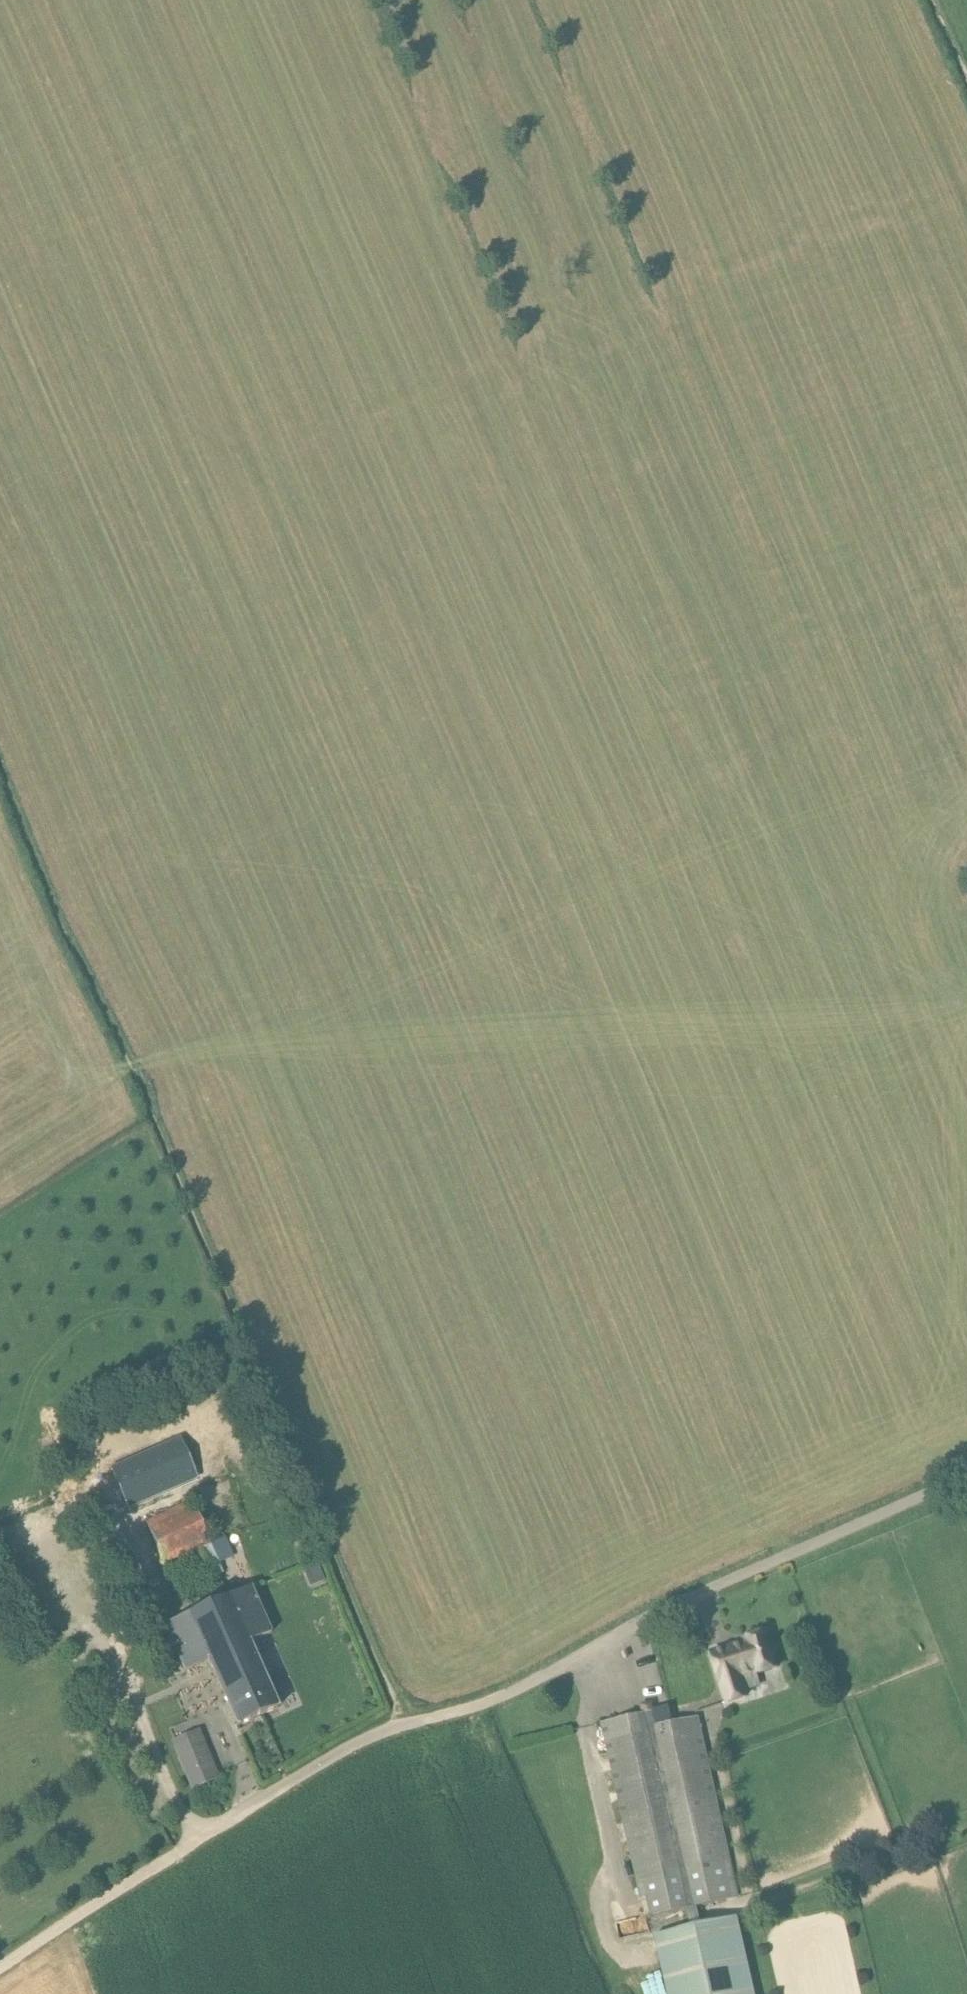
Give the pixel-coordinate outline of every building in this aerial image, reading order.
[(128,1514),(193,1486),(182,1461),(117,1489),(128,1514)] [(178,1593),(226,1572),(192,1502),(145,1522),(178,1593)] [(237,1726),(278,1709),(249,1643),(271,1633),(251,1587),(165,1625),(185,1671),(208,1661),(237,1726)] [(713,1655),(729,1704),(750,1698),(743,1676),(777,1666),(766,1633),(745,1640),(746,1644),(713,1655)] [(279,1668),(266,1674),(276,1695),(290,1689),(279,1668)] [(698,1719),(670,1725),(657,1728),(653,1712),(602,1723),(626,1828),(718,1807),(698,1719)] [(192,1791),(221,1779),(200,1730),(171,1742),(192,1791)] [(646,1898),(650,1916),(738,1896),(718,1807),(626,1828),(641,1899),(646,1898)] [(737,1918),(654,1937),(667,1993),(755,1993),(737,1918)]
